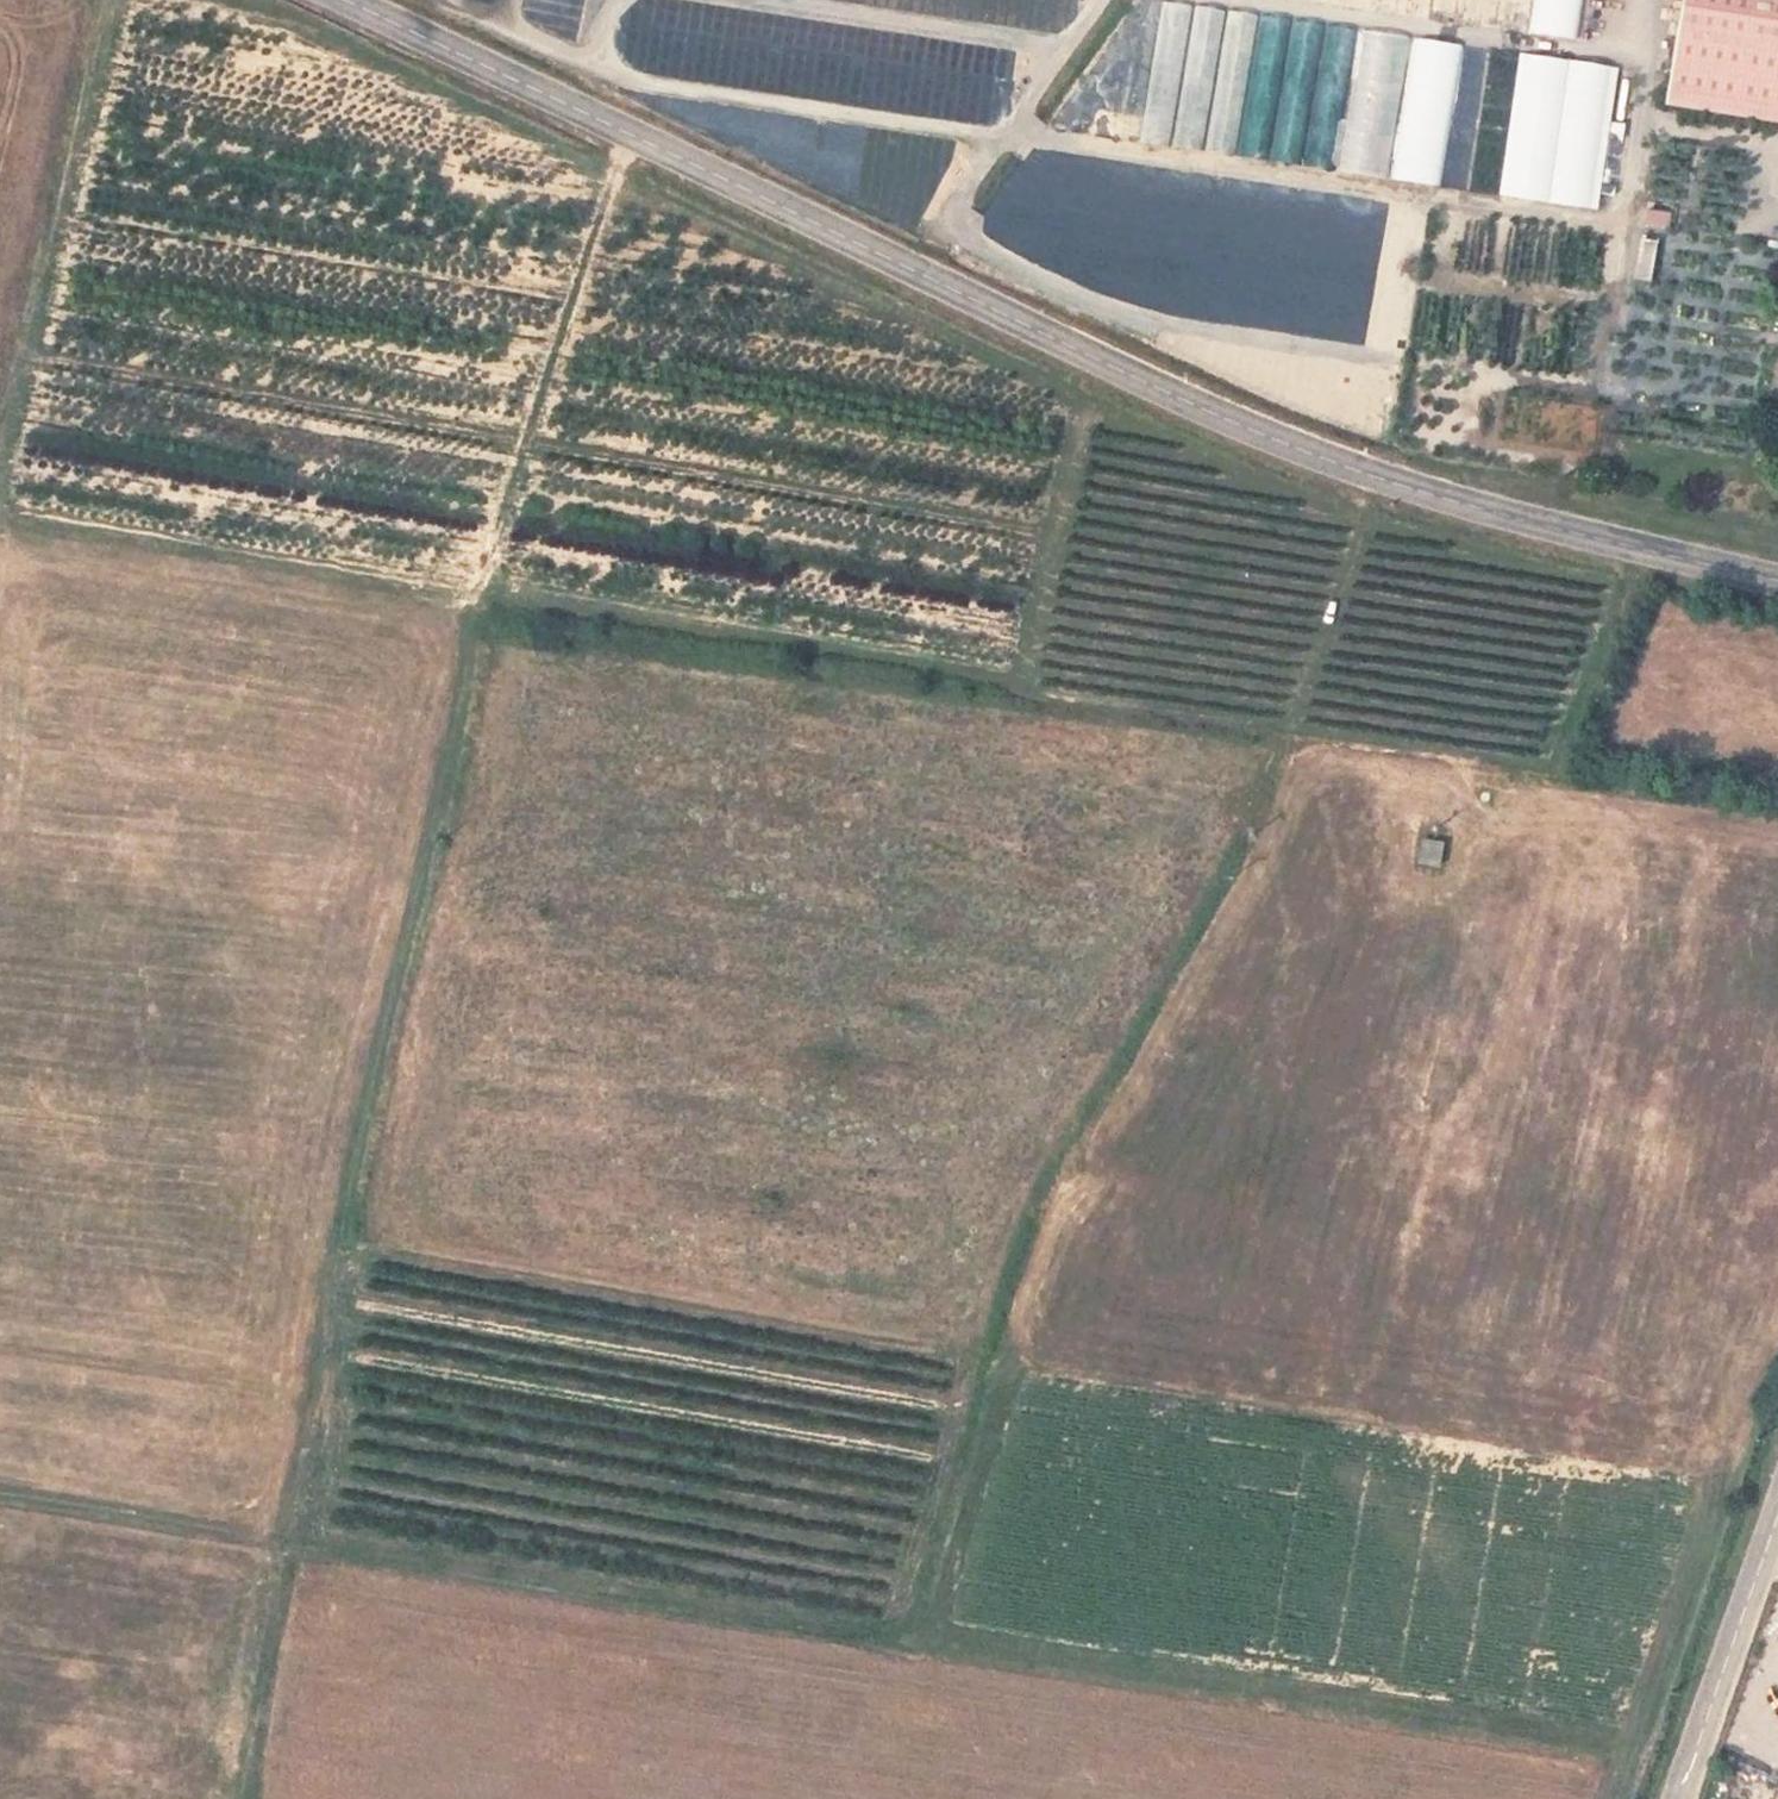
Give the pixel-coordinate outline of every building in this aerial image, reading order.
[(1583,0),(1533,0),(1528,30),(1577,38),(1583,0)] [(1683,104),(1685,104),(1777,121),(1777,0),(1700,0),(1683,104)] [(1347,171),(1386,177),(1408,36),(1370,30),(1356,116),(1347,171)] [(1393,179),(1441,186),(1462,42),(1414,35),(1393,179)] [(1518,52),(1501,197),(1600,208),(1617,64),(1518,52)] [(1683,104),(1680,119),(1777,136),(1777,121),(1685,104),(1683,104)] [(1423,840),(1419,864),(1438,868),(1442,844),(1423,840)]
